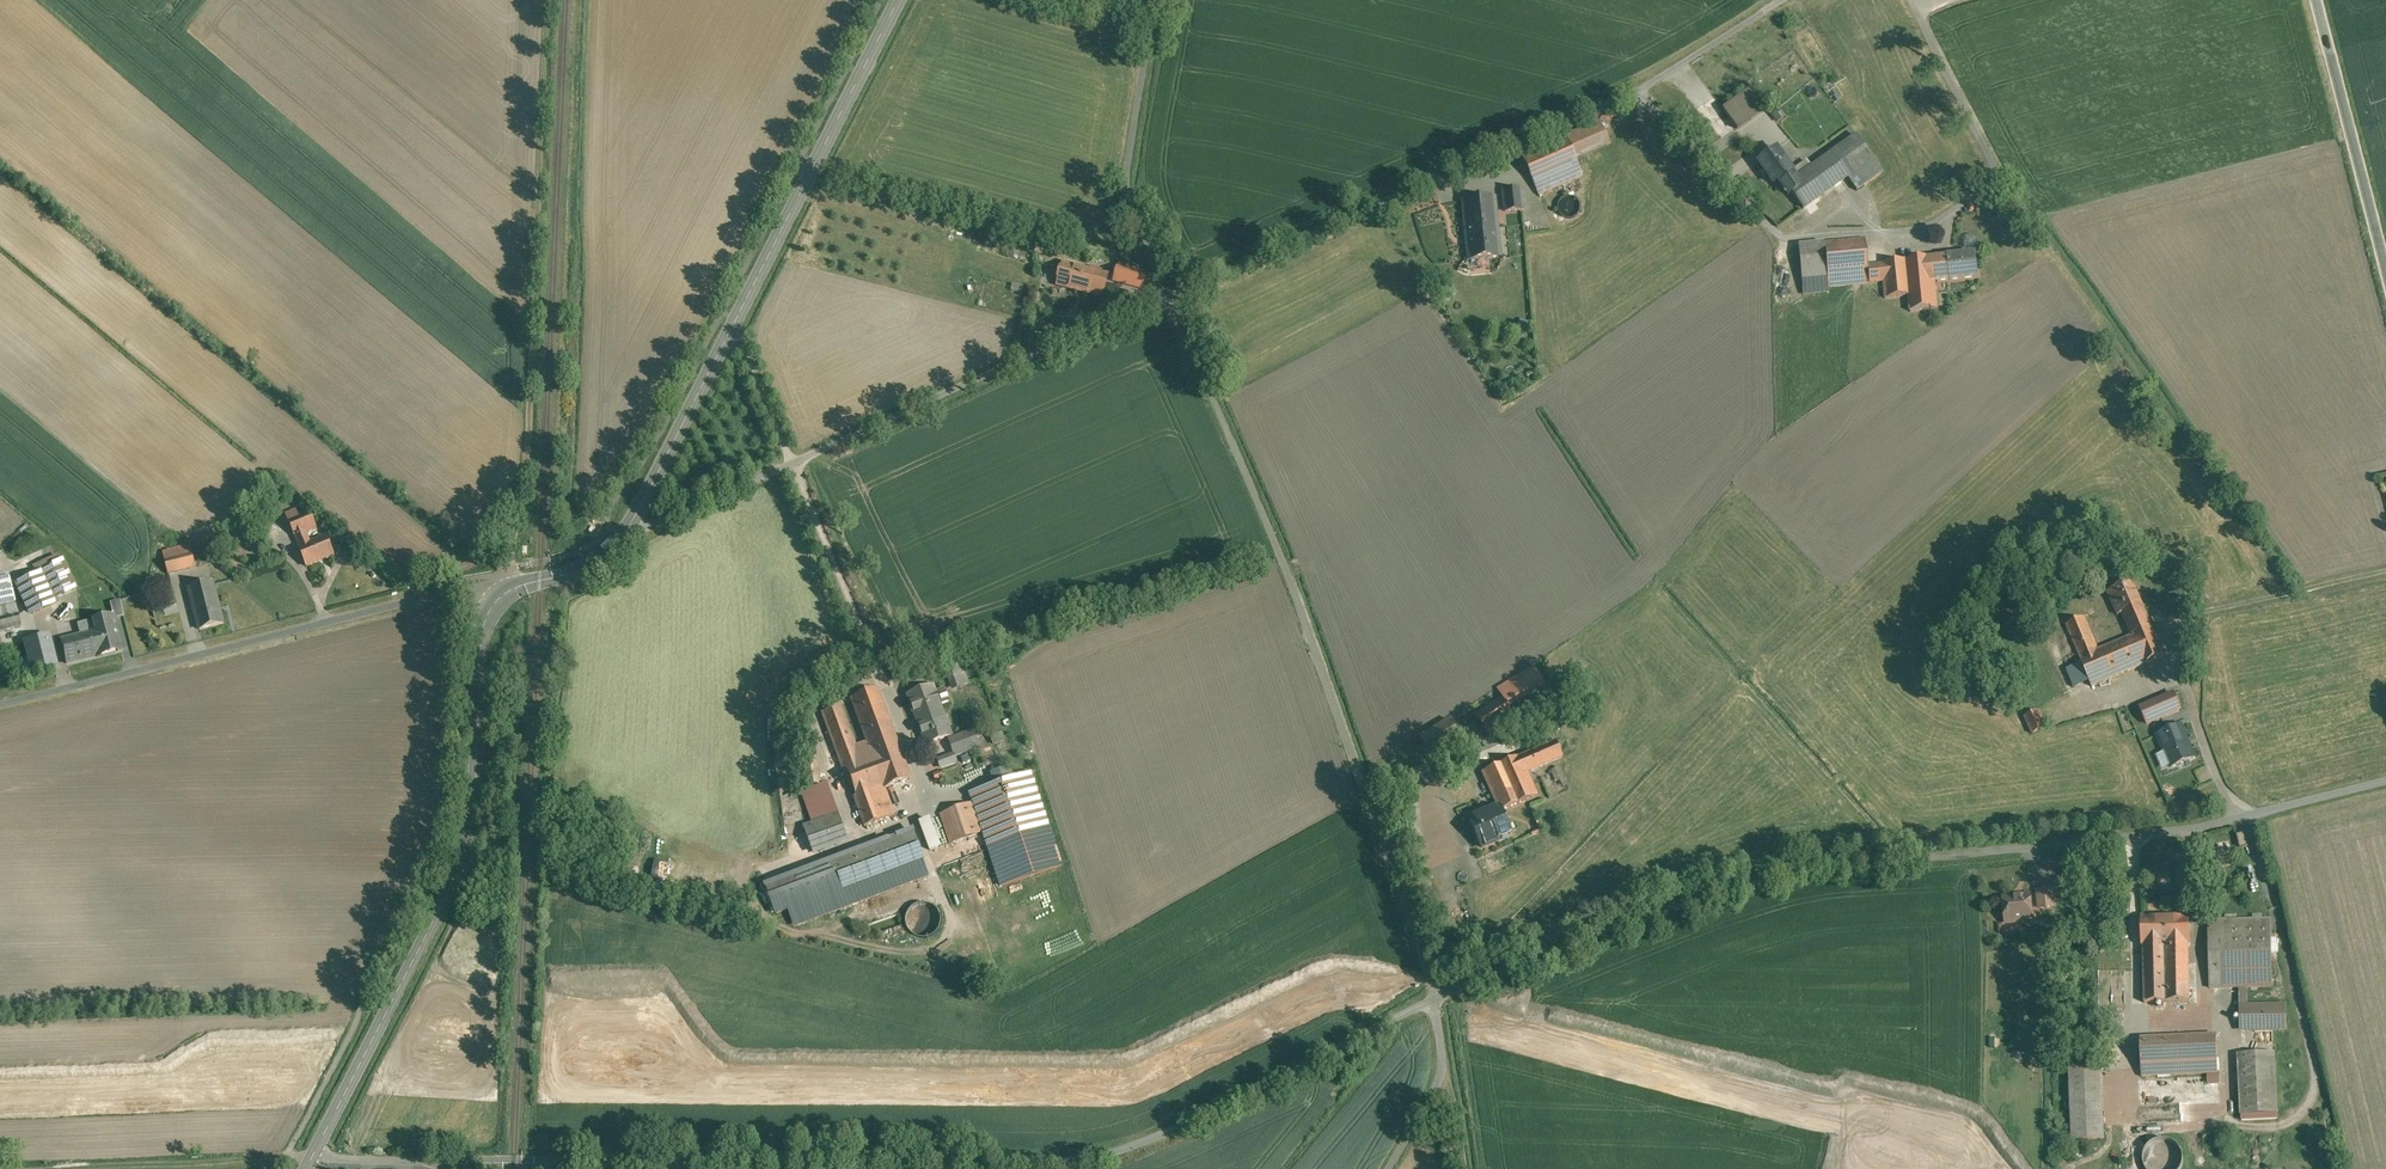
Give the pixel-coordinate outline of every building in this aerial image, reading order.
[(1752,88),(1726,108),(1740,127),(1767,108),(1752,88)] [(1797,179),(1788,186),(1804,208),(1849,176),(1874,158),(1857,135),(1797,179)] [(1569,142),(1525,161),(1538,191),(1581,172),(1569,142)] [(1777,149),(1758,162),(1759,164),(1761,163),(1769,175),(1768,176),(1775,185),(1783,179),(1792,172),(1793,172),(1777,149)] [(1874,158),(1849,176),(1859,190),(1884,171),(1874,158)] [(1581,172),(1538,191),(1539,193),(1583,174),(1581,172)] [(1792,172),(1783,179),(1788,186),(1797,179),(1792,172)] [(1521,189),(1503,191),(1506,212),(1523,210),(1521,189)] [(1572,196),(1569,195),(1566,196),(1564,197),(1563,198),(1561,199),(1560,200),(1560,201),(1559,203),(1559,205),(1558,206),(1559,208),(1559,210),(1560,212),(1562,214),(1563,215),(1565,216),(1566,217),(1569,217),(1572,217),(1574,216),(1575,215),(1576,214),(1577,213),(1578,212),(1579,210),(1580,208),(1580,206),(1580,204),(1579,202),(1578,200),(1576,198),(1575,197),(1574,196),(1572,196)] [(1495,199),(1465,202),(1471,259),(1500,256),(1495,199)] [(1867,239),(1825,243),(1828,277),(1870,273),(1870,267),(1867,239)] [(1825,243),(1801,245),(1805,289),(1829,286),(1828,277),(1825,243)] [(1044,246),(1037,244),(1036,250),(1042,252),(1044,246)] [(1977,255),(1959,257),(1959,256),(1950,257),(1950,258),(1934,259),(1935,272),(1951,270),(1952,280),(1979,278),(1977,255)] [(1934,259),(1884,264),(1884,265),(1870,267),(1870,273),(1871,283),(1885,281),(1887,297),(1911,295),(1910,285),(1936,283),(1935,272),(1934,259)] [(1091,271),(1064,264),(1062,269),(1059,268),(1057,278),(1060,279),(1058,284),(1102,296),(1108,276),(1101,274),(1102,270),(1092,267),(1091,271)] [(1140,272),(1119,266),(1115,280),(1136,286),(1136,285),(1131,283),(1134,271),(1140,273),(1140,272)] [(1870,273),(1828,277),(1829,286),(1871,283),(1870,273)] [(1936,283),(1910,285),(1911,295),(1912,312),(1939,309),(1936,283)] [(1134,293),(1127,291),(1127,292),(1126,298),(1132,300),(1133,297),(1134,293)] [(290,492),(274,478),(266,487),(283,501),(290,492)] [(298,509),(286,514),(289,521),(301,516),(298,509)] [(301,516),(289,521),(295,537),(296,537),(307,532),(317,528),(311,512),(301,516)] [(307,532),(296,537),(300,548),(311,543),(307,532)] [(300,548),(308,567),(334,556),(326,537),(300,548)] [(190,545),(163,552),(169,574),(197,567),(191,545),(190,546),(190,545)] [(63,554),(19,574),(34,607),(58,596),(55,591),(76,582),(63,554)] [(0,572),(0,596),(6,595),(16,591),(11,569),(0,572)] [(2132,581),(2109,590),(2118,613),(2123,611),(2133,635),(2099,650),(2084,617),(2067,625),(2081,658),(2080,658),(2092,687),(2164,656),(2152,628),(2141,602),(2132,581)] [(213,582),(190,588),(200,629),(224,623),(213,582)] [(0,596),(0,621),(15,617),(15,618),(22,616),(16,591),(6,595),(0,596)] [(121,600),(110,603),(113,614),(114,614),(115,619),(125,616),(121,600)] [(96,631),(61,640),(67,664),(97,656),(122,650),(115,619),(114,614),(113,614),(93,620),(96,631)] [(49,628),(26,634),(33,664),(56,658),(49,628)] [(961,662),(950,666),(955,681),(967,676),(961,662)] [(1534,667),(1498,689),(1502,696),(1507,704),(1543,682),(1534,667)] [(967,676),(955,681),(958,688),(969,683),(967,676)] [(2176,682),(2143,697),(2150,713),(2183,699),(2176,682)] [(934,687),(909,696),(914,712),(940,702),(934,687)] [(869,743),(857,747),(842,705),(822,713),(846,778),(850,776),(857,796),(854,798),(865,827),(896,815),(886,788),(912,779),(879,690),(853,700),(869,743)] [(1502,696),(1474,714),(1488,735),(1516,717),(1507,704),(1502,696)] [(940,702),(914,712),(915,712),(918,719),(919,719),(921,727),(920,727),(927,745),(952,736),(940,702)] [(2046,719),(2038,702),(2025,707),(2033,725),(2046,719)] [(2187,724),(2156,735),(2163,754),(2157,756),(2163,772),(2200,759),(2187,724)] [(1007,741),(1003,726),(990,730),(995,744),(1007,741)] [(965,735),(951,740),(956,753),(970,748),(965,735)] [(1556,741),(1521,756),(1528,772),(1563,757),(1556,741)] [(954,754),(939,760),(941,768),(957,762),(954,754)] [(1521,756),(1483,772),(1499,806),(1502,811),(1538,795),(1528,772),(1521,756)] [(816,759),(804,761),(809,787),(821,784),(816,759)] [(1033,761),(975,781),(992,833),(1050,814),(1033,761)] [(829,790),(812,796),(819,815),(835,809),(829,790)] [(969,794),(936,805),(946,834),(947,833),(947,834),(978,823),(969,795),(969,794)] [(1499,806),(1470,819),(1482,847),(1501,839),(1499,834),(1510,829),(1502,811),(1499,806)] [(839,815),(804,827),(811,847),(846,834),(839,815)] [(914,816),(768,871),(779,899),(824,883),(830,900),(932,862),(914,816)] [(2249,846),(2245,833),(2237,835),(2241,848),(2249,846)] [(700,884),(702,867),(658,861),(655,877),(700,884)] [(2255,870),(2248,872),(2253,892),(2260,891),(2255,870)] [(2053,890),(2038,891),(2039,908),(2055,906),(2053,890)] [(928,894),(924,894),(920,894),(918,895),(916,896),(914,897),(913,898),(911,900),(909,902),(908,905),(907,906),(907,908),(907,910),(907,912),(907,914),(907,915),(908,918),(909,921),(912,924),(913,925),(915,926),(917,928),(920,928),(923,929),(925,929),(928,929),(930,928),(932,927),(934,926),(936,924),(937,923),(939,920),(940,918),(941,916),(941,914),(941,913),(942,911),(941,908),(941,907),(940,905),(940,903),(939,902),(938,900),(937,899),(935,898),(933,897),(932,896),(930,895),(928,894)] [(2014,898),(2004,899),(2006,922),(2008,924),(2021,922),(2022,920),(2033,919),(2031,896),(2024,897),(2023,896),(2015,896),(2014,898)] [(2190,944),(2189,915),(2144,916),(2145,945),(2190,944)] [(2272,921),(2211,922),(2212,987),(2273,986),(2272,921)] [(2190,944),(2145,945),(2146,1002),(2191,1001),(2190,944)] [(2285,1006),(2242,1006),(2242,1030),(2286,1029),(2285,1006)] [(2218,1037),(2142,1039),(2143,1077),(2219,1074),(2218,1037)] [(2276,1054),(2239,1056),(2241,1116),(2278,1114),(2276,1054)] [(2101,1059),(2070,1060),(2074,1139),(2105,1138),(2101,1059)] [(2167,1139),(2163,1139),(2160,1140),(2156,1141),(2154,1142),(2151,1143),(2149,1145),(2148,1146),(2147,1148),(2146,1149),(2145,1151),(2144,1153),(2143,1154),(2143,1156),(2142,1159),(2142,1161),(2143,1164),(2143,1166),(2144,1168),(2184,1168),(2185,1166),(2185,1164),(2185,1160),(2185,1158),(2184,1155),(2184,1153),(2183,1152),(2182,1149),(2180,1147),(2178,1145),(2177,1144),(2175,1142),(2172,1141),(2170,1140),(2167,1139)]
